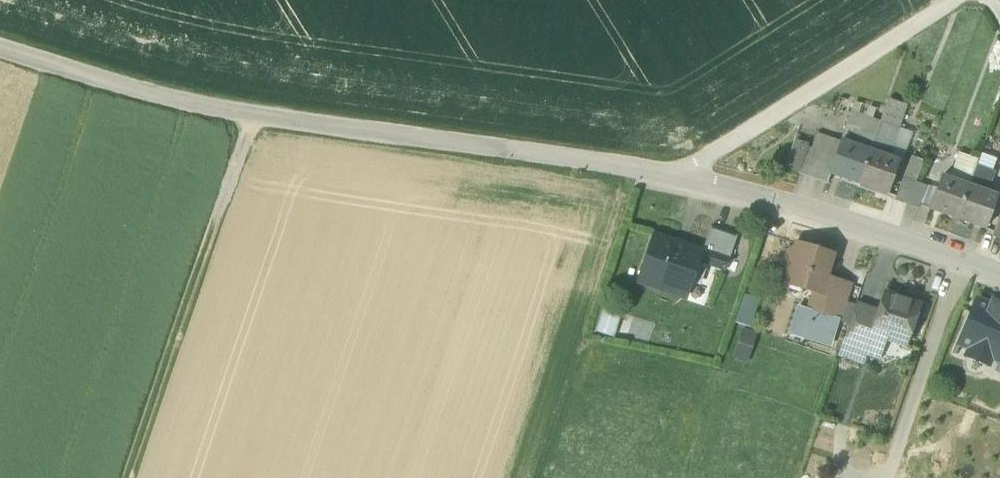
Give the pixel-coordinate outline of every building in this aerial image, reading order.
[(875,139),(870,153),(889,160),(906,113),(887,106),(880,125),(875,139)] [(880,125),(851,115),(846,129),(856,132),(875,139),(880,125)] [(856,132),(851,146),(841,142),(836,159),(830,175),(831,175),(859,185),(870,153),(875,139),(856,132)] [(836,159),(807,149),(798,175),(828,186),(831,175),(830,175),(836,159)] [(889,160),(870,153),(859,185),(888,195),(899,163),(889,160)] [(962,155),(953,183),(968,188),(978,161),(962,155)] [(911,158),(895,203),(907,207),(914,184),(922,162),(911,158)] [(978,161),(968,188),(985,194),(995,164),(979,158),(978,161)] [(953,183),(941,178),(930,210),(957,220),(968,188),(953,183)] [(914,184),(907,207),(918,211),(926,188),(914,184)] [(985,194),(968,188),(957,220),(986,230),(997,198),(985,194)] [(737,239),(711,230),(703,254),(704,254),(701,262),(726,271),(737,239)] [(703,254),(653,237),(638,282),(660,290),(663,282),(691,292),(701,262),(704,254),(703,254)] [(832,257),(798,246),(795,254),(792,253),(789,254),(786,256),(785,259),(786,262),(788,264),(790,266),(785,282),(813,291),(820,294),(825,279),(832,257)] [(849,286),(825,279),(820,294),(813,291),(807,310),(838,321),(849,286)] [(750,327),(760,300),(744,294),(734,321),(750,327)] [(920,307),(886,295),(879,313),(872,335),(873,335),(906,346),(920,307)] [(999,366),(999,364),(999,310),(976,300),(956,349),(999,366)] [(879,313),(857,306),(843,343),(868,352),(873,335),(872,335),(879,313)] [(602,307),(596,329),(650,344),(656,322),(602,307)] [(800,308),(793,332),(830,344),(838,321),(807,310),(800,308)] [(730,356),(746,362),(759,333),(744,326),(730,356)]
